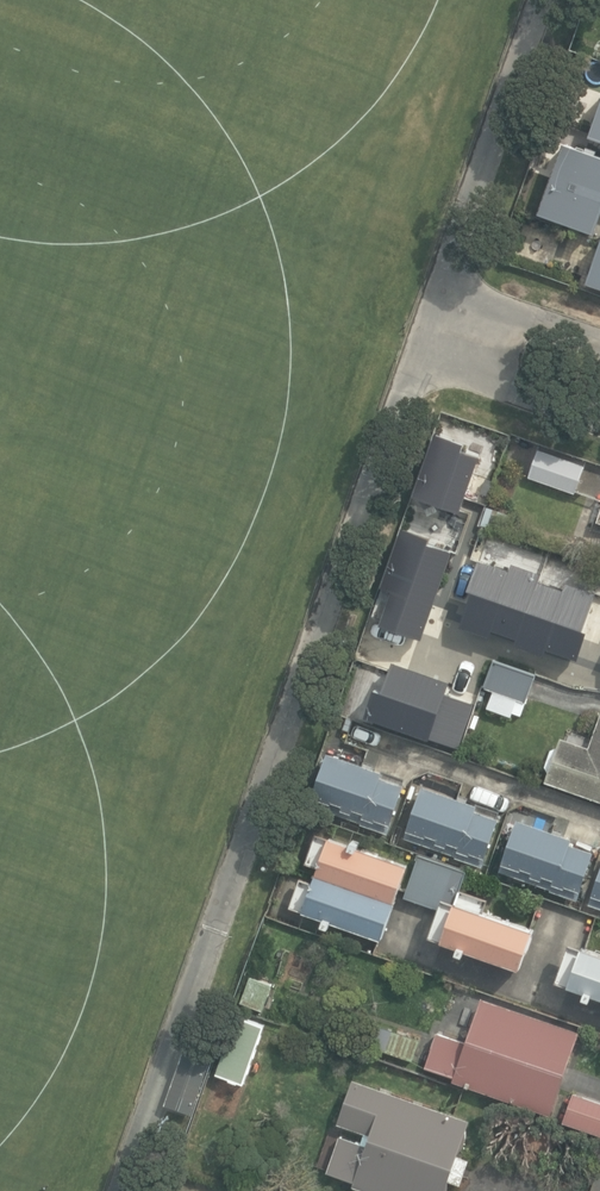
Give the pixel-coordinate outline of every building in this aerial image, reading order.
[(588,132),(599,136),(599,97),(588,132)] [(563,140),(538,209),(595,230),(599,215),(599,153),(563,140)] [(586,280),(599,284),(599,237),(586,280)] [(467,441),(439,431),(417,494),(464,511),(484,455),(464,449),(467,441)] [(525,475),(573,492),(584,462),(536,444),(525,475)] [(480,525),(505,532),(511,516),(486,508),(480,525)] [(384,585),(395,588),(383,622),(426,637),(456,549),(432,541),(434,535),(405,526),(384,585)] [(476,589),(463,625),(494,635),(496,628),(520,636),(518,644),(547,654),(549,647),(582,658),(592,628),(588,627),(599,590),(570,580),(567,588),(543,579),(545,572),(515,561),(513,569),(482,558),(472,587),(476,589)] [(377,686),(368,715),(461,747),(476,703),(448,693),(453,679),(396,659),(386,689),(377,686)] [(485,686),(526,701),(536,674),(495,659),(485,686)] [(599,801),(599,719),(591,746),(561,736),(545,782),(599,801)] [(309,806),(386,835),(404,785),(382,777),(384,771),(330,751),(309,806)] [(403,838),(481,866),(501,811),(423,783),(403,838)] [(497,871),(577,900),(594,852),(568,843),(570,838),(515,819),(497,871)] [(383,939),(408,865),(316,834),(307,862),(319,866),(314,881),(301,876),(291,905),(304,910),(304,912),(383,939)] [(522,968),(535,930),(486,913),(490,900),(461,890),(468,872),(419,855),(405,897),(440,909),(431,936),(522,968)] [(599,908),(599,867),(588,905),(599,908)] [(570,943),(557,980),(599,995),(599,953),(570,943)] [(244,1001),(265,1008),(274,984),(253,976),(244,1001)] [(456,1079),(552,1113),(581,1031),(484,997),(468,1042),(439,1031),(427,1065),(457,1075),(456,1079)] [(219,1073),(245,1083),(266,1025),(239,1015),(219,1073)] [(370,1044),(414,1059),(421,1039),(377,1024),(370,1044)] [(165,1099),(191,1109),(209,1057),(183,1048),(165,1099)] [(376,1190),(449,1190),(452,1184),(450,1181),(450,1179),(462,1184),(471,1158),(459,1154),(460,1151),(465,1146),(468,1139),(467,1132),(471,1120),(354,1079),(339,1121),(371,1132),(367,1144),(342,1135),(330,1171),(355,1179),(354,1183),(376,1190)] [(599,1133),(599,1102),(574,1093),(564,1120),(599,1133)]
